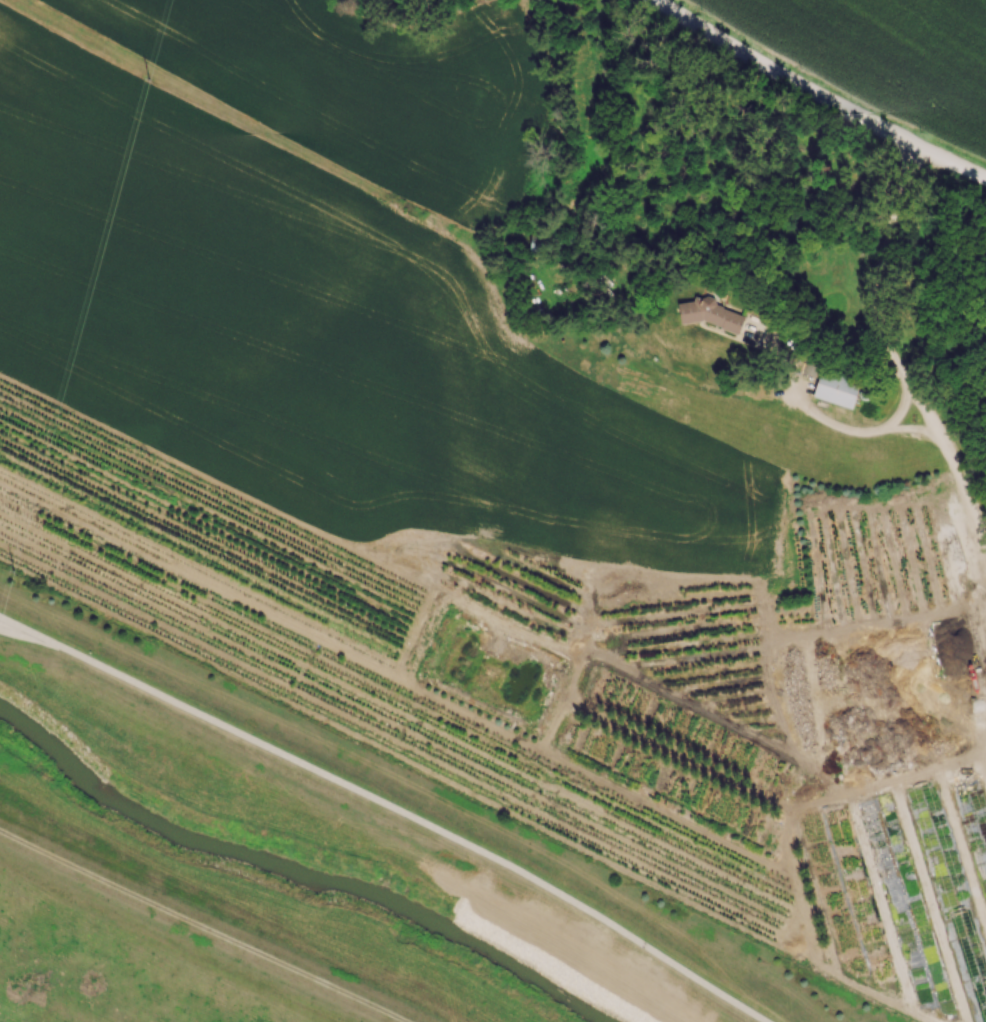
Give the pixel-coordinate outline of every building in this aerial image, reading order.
[(745,314),(695,296),(693,300),(677,303),(680,323),(701,320),(738,333),(745,314)] [(810,363),(804,362),(802,373),(815,376),(818,361),(811,359),(810,363)] [(853,407),(859,380),(819,371),(813,398),(853,407)]
